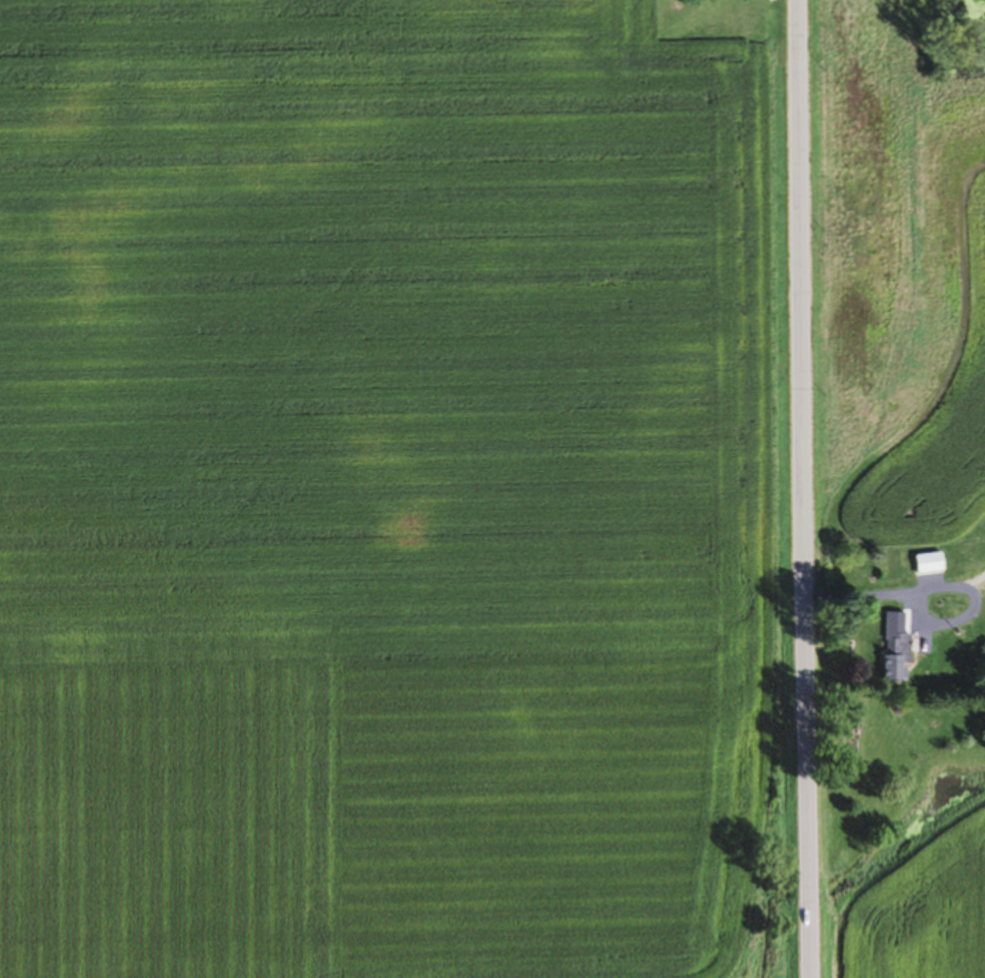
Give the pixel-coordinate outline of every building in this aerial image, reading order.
[(911,578),(938,576),(937,558),(909,560),(911,578)] [(879,686),(903,686),(904,624),(880,623),(879,686)]
